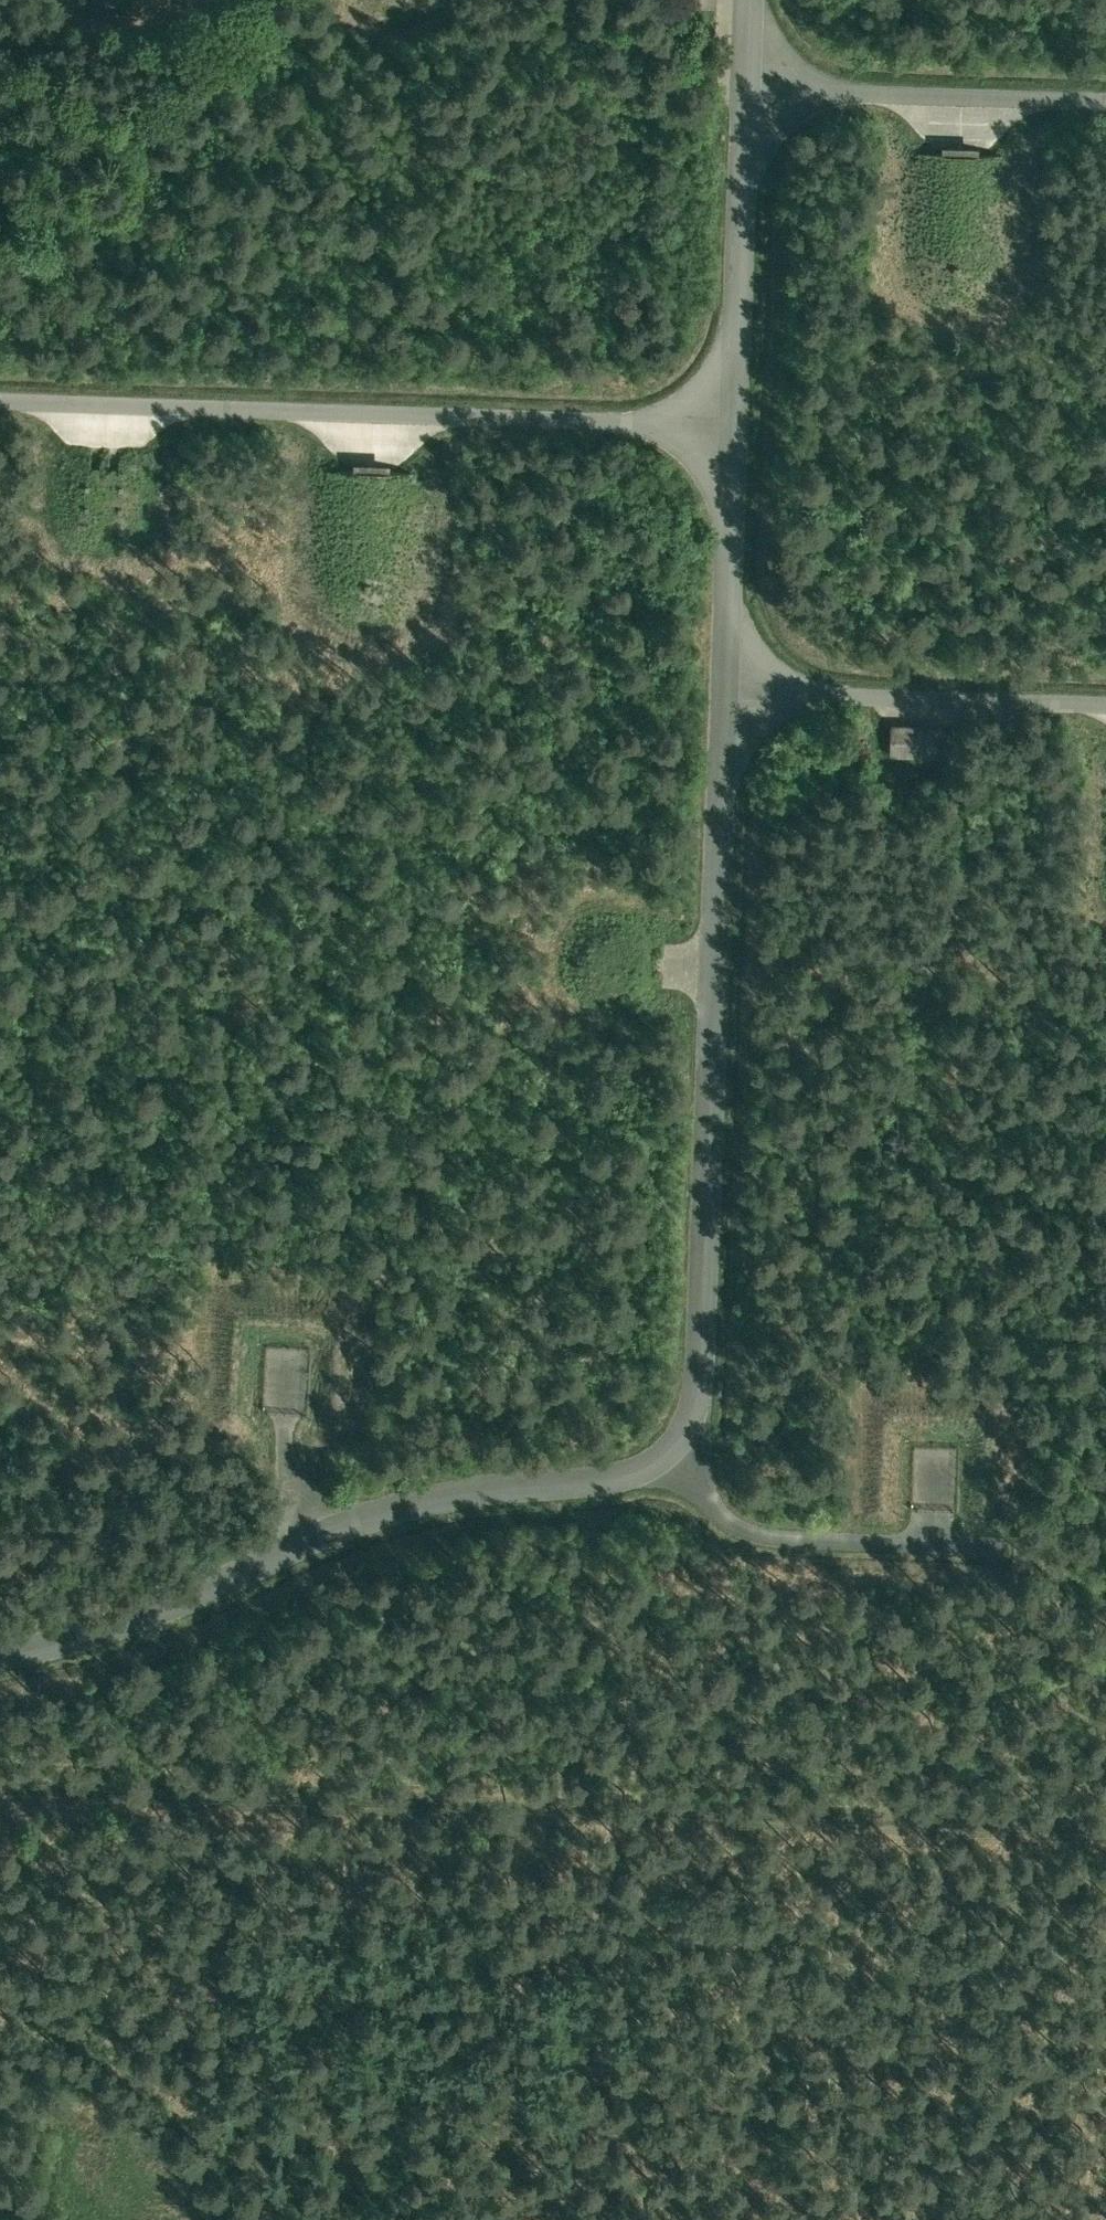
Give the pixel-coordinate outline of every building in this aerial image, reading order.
[(76,16),(169,19),(170,0),(77,0),(76,16)] [(347,22),(440,25),(441,0),(348,0),(347,22)] [(921,754),(922,727),(883,724),(881,751),(921,754)]
